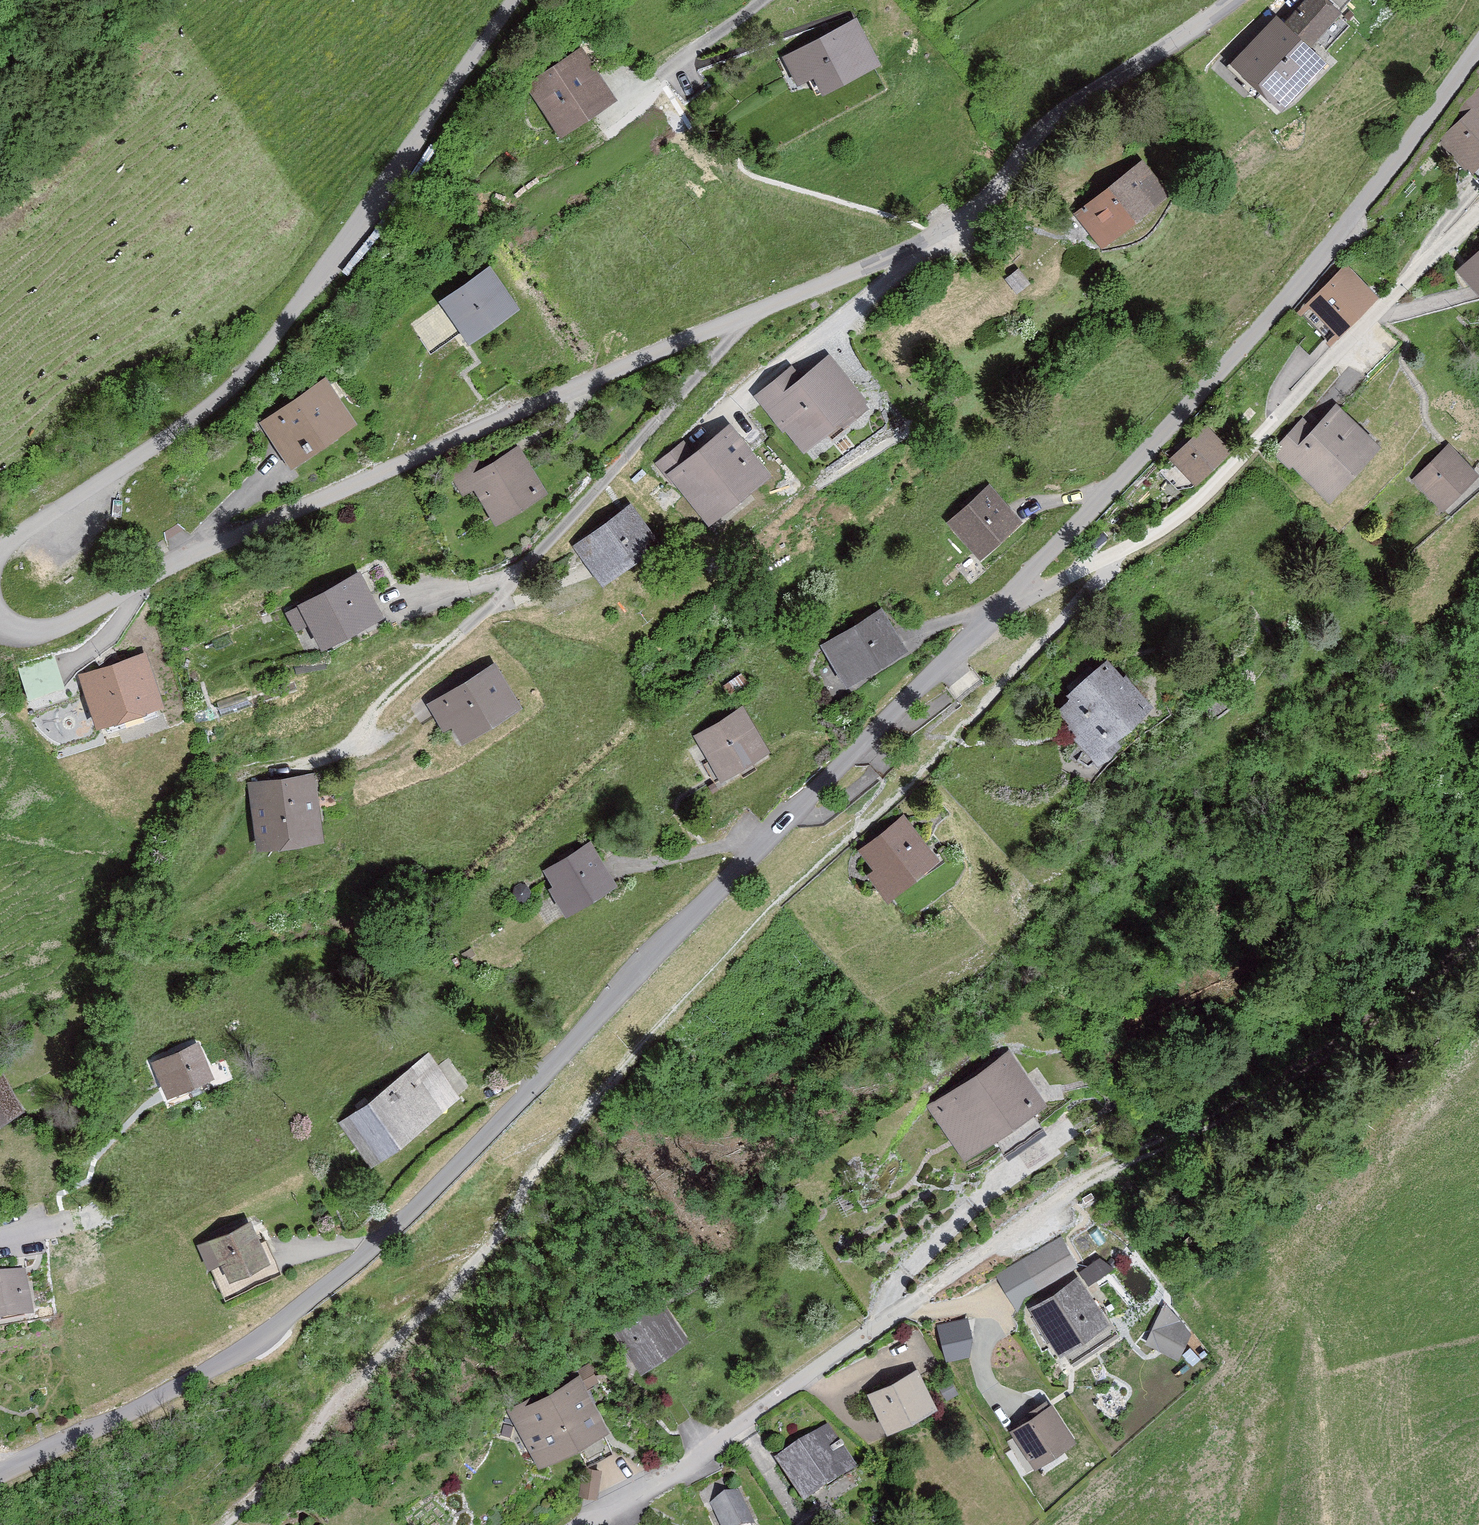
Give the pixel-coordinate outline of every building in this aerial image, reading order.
[(1321,0),(1308,0),(1282,28),(1273,20),(1228,69),(1279,117),(1325,68),(1310,53),(1341,19),(1321,0)] [(875,72),(854,26),(780,59),(795,91),(812,83),(819,97),(875,72)] [(613,105),(580,53),(521,91),(555,143),(613,105)] [(1456,115),(1463,123),(1438,147),(1468,179),(1478,168),(1478,94),(1456,115)] [(1170,202),(1143,165),(1073,216),(1101,253),(1170,202)] [(1456,277),(1478,302),(1478,256),(1456,277)] [(517,308),(488,267),(434,304),(463,345),(517,308)] [(1373,298),(1343,270),(1308,307),(1338,335),(1373,298)] [(865,410),(826,362),(802,381),(793,370),(756,401),(803,459),(865,410)] [(354,427),(325,383),(259,426),(287,470),(354,427)] [(1380,452),(1334,409),(1314,431),(1303,421),(1268,459),(1289,478),(1293,474),(1329,507),(1380,452)] [(772,482),(729,427),(693,455),(684,443),(654,466),(707,533),(772,482)] [(1228,457),(1204,431),(1168,463),(1192,490),(1228,457)] [(545,496),(517,449),(480,470),(477,464),(450,479),(462,500),(474,494),(493,526),(545,496)] [(1475,478),(1448,450),(1412,485),(1439,513),(1475,478)] [(1020,524),(988,490),(946,529),(978,563),(1020,524)] [(656,549),(630,511),(571,553),(598,590),(656,549)] [(379,624),(359,580),(282,614),(292,635),(305,629),(315,652),(379,624)] [(904,656),(877,614),(818,651),(844,693),(904,656)] [(144,652),(77,675),(96,730),(163,707),(144,652)] [(54,656),(17,668),(30,708),(67,696),(54,656)] [(1149,713),(1107,662),(1063,699),(1068,704),(1052,718),(1096,771),(1118,753),(1110,744),(1149,713)] [(517,713),(495,671),(425,709),(439,736),(446,732),(454,747),(517,713)] [(763,755),(742,713),(692,738),(714,780),(763,755)] [(322,849),(311,779),(247,789),(258,859),(322,849)] [(938,867),(904,819),(856,854),(870,874),(863,879),(882,906),(938,867)] [(612,891),(586,847),(540,874),(550,891),(547,893),(563,920),(612,891)] [(210,1074),(195,1041),(149,1063),(164,1096),(210,1074)] [(1044,1100),(1008,1048),(924,1106),(961,1158),(1044,1100)] [(427,1054),(338,1121),(369,1163),(458,1096),(427,1054)] [(0,1080),(0,1119),(17,1109),(0,1080)] [(264,1261),(247,1221),(194,1245),(204,1268),(217,1262),(224,1278),(264,1261)] [(1076,1268),(1059,1240),(1019,1263),(1036,1291),(1076,1268)] [(20,1272),(0,1275),(0,1326),(30,1320),(20,1272)] [(1107,1322),(1075,1277),(1027,1311),(1059,1356),(1107,1322)] [(684,1338),(654,1297),(608,1330),(638,1371),(684,1338)] [(1190,1335),(1164,1307),(1145,1345),(1177,1361),(1190,1335)] [(949,1360),(977,1350),(965,1315),(936,1326),(949,1360)] [(932,1408),(915,1373),(869,1395),(886,1430),(932,1408)] [(605,1428),(577,1378),(538,1400),(536,1395),(504,1413),(535,1467),(605,1428)] [(1073,1443),(1046,1400),(1026,1412),(1030,1419),(1010,1431),(1032,1468),(1073,1443)] [(853,1470),(826,1428),(773,1463),(801,1505),(853,1470)] [(594,1499),(599,1473),(585,1470),(580,1497),(594,1499)] [(738,1493),(712,1504),(721,1524),(742,1524),(750,1522),(738,1493)]
